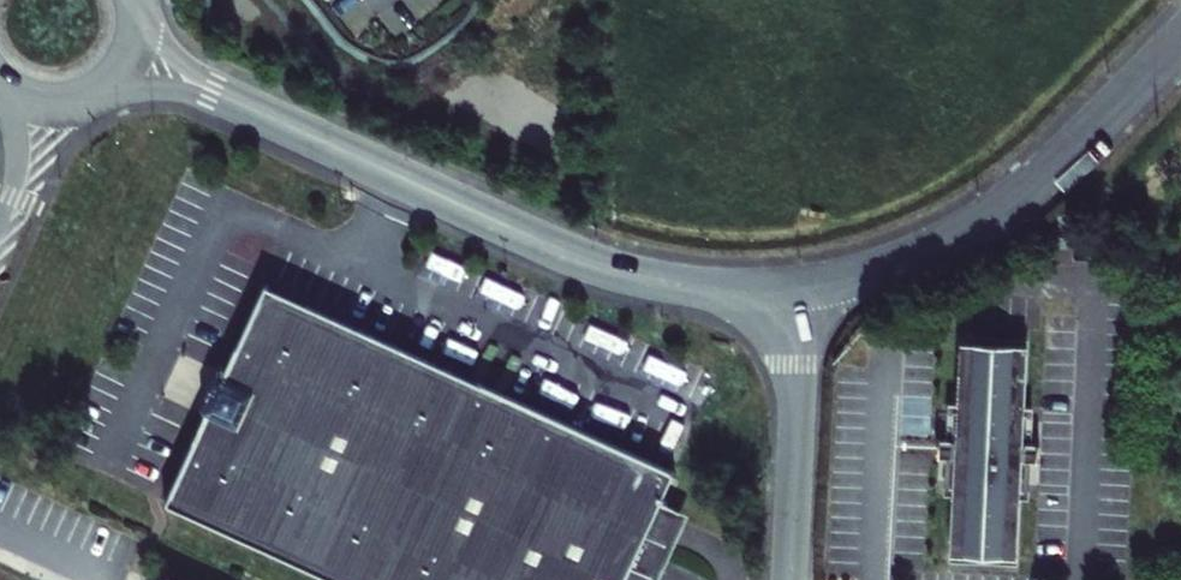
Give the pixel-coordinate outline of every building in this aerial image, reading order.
[(614,573),(646,505),(660,472),(254,284),(214,372),(209,369),(203,382),(192,377),(184,394),(195,399),(189,412),(195,414),(153,504),(319,579),(611,579),(614,573)] [(1015,561),(1022,339),(950,337),(944,559),(1015,561)] [(646,505),(614,573),(628,579),(641,579),(671,516),(646,505)]
